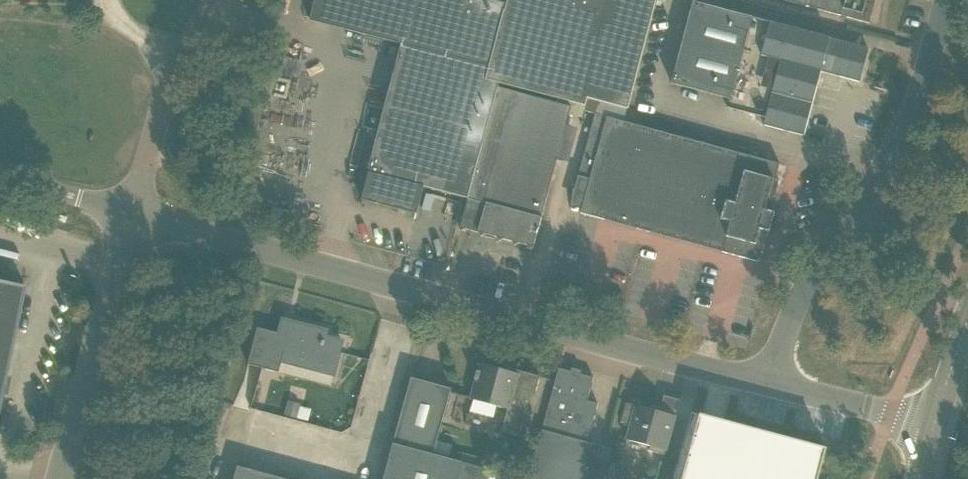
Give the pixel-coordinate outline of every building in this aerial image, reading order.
[(310,20),(401,43),(368,172),(369,173),(362,200),(416,213),(423,186),(464,197),(468,198),(468,199),(497,87),(498,87),(499,83),(501,74),(491,71),(510,2),(501,0),(315,0),(310,20)] [(510,2),(491,71),(501,74),(499,83),(585,105),(588,99),(628,109),(656,0),(510,0),(510,2)] [(850,18),(869,23),(875,0),(785,0),(850,18)] [(868,48),(849,43),(829,38),(829,37),(693,1),(671,83),(729,98),(727,107),(766,117),(764,125),(765,125),(804,135),(821,71),(859,81),(868,48)] [(468,199),(468,198),(460,226),(459,227),(462,231),(465,229),(478,232),(481,237),(486,234),(496,237),(499,242),(504,239),(512,241),(514,246),(519,243),(527,245),(530,250),(534,247),(534,246),(542,217),(571,106),(498,87),(497,87),(468,199)] [(595,114),(577,179),(589,182),(581,213),(758,261),(766,230),(769,231),(775,212),(773,211),(777,196),(775,195),(779,180),(775,179),(779,164),(760,158),(624,122),(628,109),(588,99),(585,105),(584,111),(595,114)] [(181,126),(178,135),(188,138),(191,128),(181,126)] [(27,289),(0,282),(0,414),(27,289)] [(248,364),(278,372),(282,353),(335,367),(342,341),(325,336),(327,331),(295,323),(294,327),(283,324),(284,320),(283,320),(279,333),(258,327),(248,364)] [(531,395),(534,395),(540,376),(526,372),(525,376),(512,372),(511,376),(501,373),(502,369),(480,364),(478,371),(477,370),(474,379),(476,379),(471,398),(474,399),(471,410),(494,415),(497,406),(508,409),(502,430),(520,435),(531,395)] [(587,402),(587,400),(593,377),(559,368),(552,391),(576,397),(587,402)] [(394,443),(435,454),(452,390),(412,378),(405,400),(394,443)] [(530,478),(603,478),(611,449),(587,442),(598,403),(587,400),(587,402),(576,397),(552,391),(530,478)] [(626,403),(621,422),(630,424),(626,439),(650,445),(649,450),(665,455),(666,450),(680,399),(664,395),(659,414),(651,412),(652,410),(626,403)] [(288,401),(285,414),(298,417),(301,404),(288,401)] [(826,448),(691,412),(676,467),(673,478),(817,478),(826,448)] [(463,463),(434,455),(435,454),(394,443),(385,478),(458,478),(463,463)] [(472,456),(469,465),(514,477),(517,468),(472,456)] [(676,467),(660,461),(656,478),(673,478),(676,467)] [(514,477),(469,465),(463,463),(458,478),(523,478),(514,477)] [(237,466),(234,478),(284,478),(237,466)]
